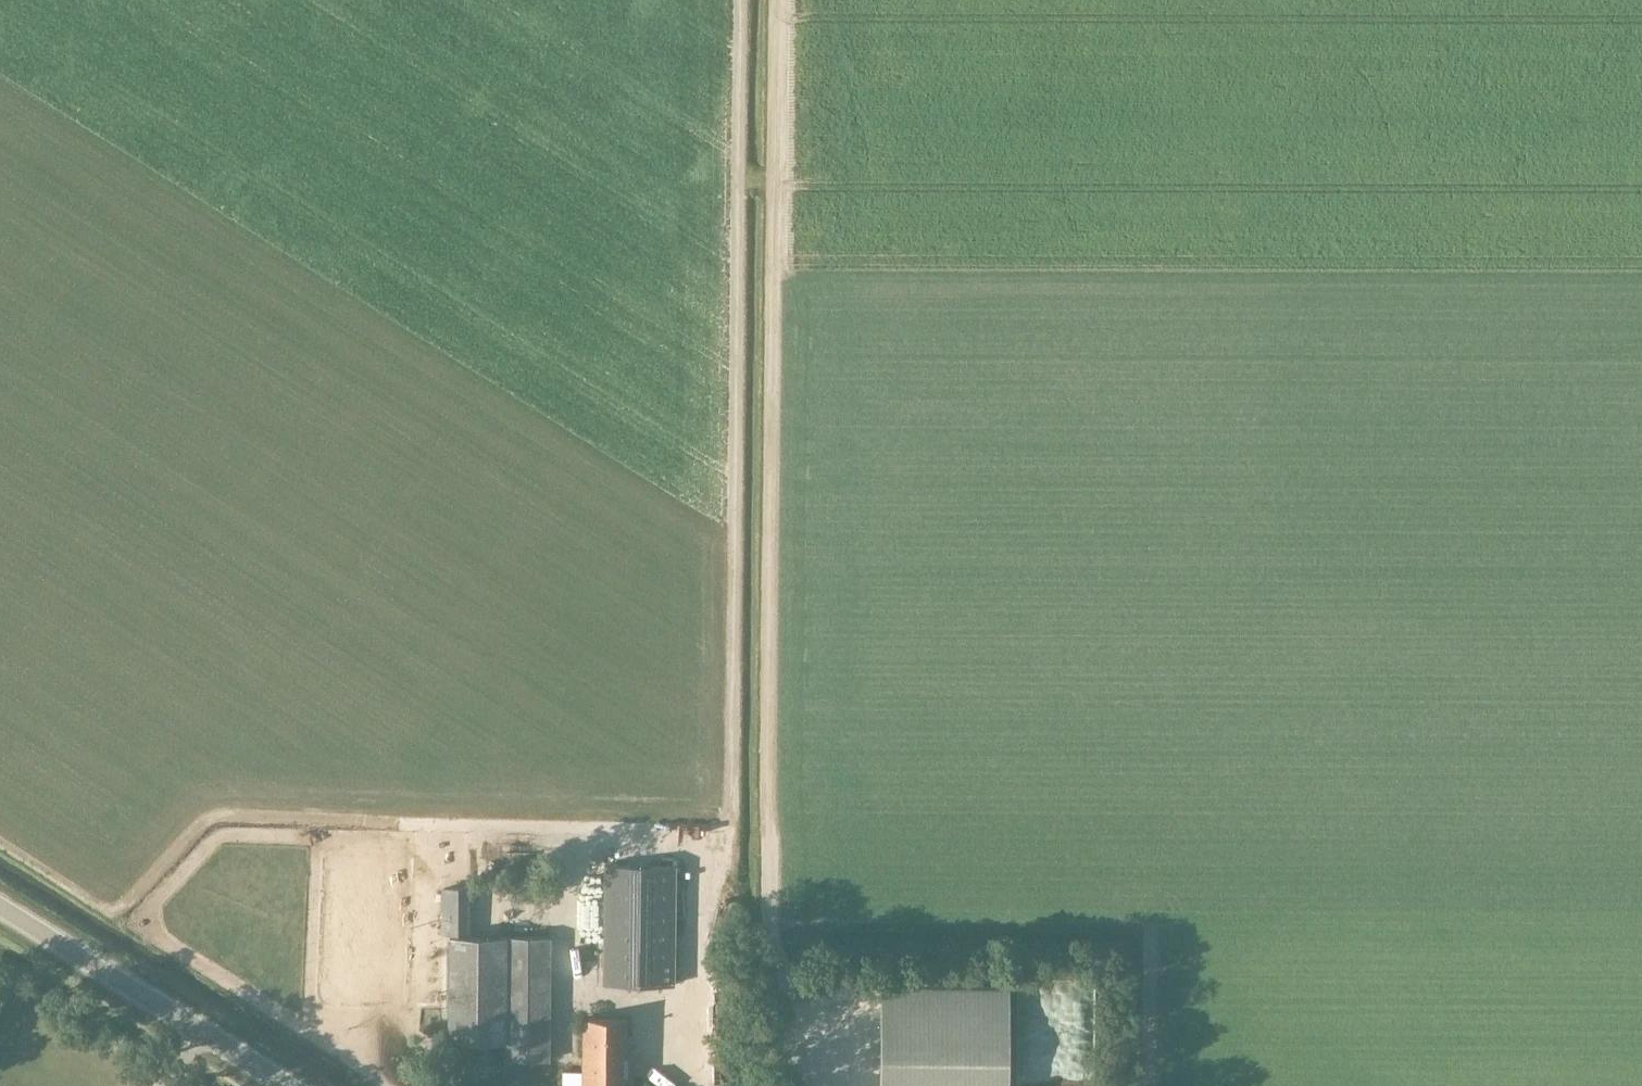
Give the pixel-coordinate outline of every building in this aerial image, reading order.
[(673,865),(603,864),(601,982),(672,983),(673,865)] [(501,1041),(502,936),(448,935),(447,1041),(501,1041)] [(502,935),(502,936),(501,1041),(501,1060),(547,1060),(548,935),(502,935)] [(1003,986),(884,984),(883,1085),(1002,1085),(1003,986)] [(624,1017),(581,1017),(580,1085),(623,1085),(624,1074),(625,1074),(625,1057),(624,1056),(624,1017)]
